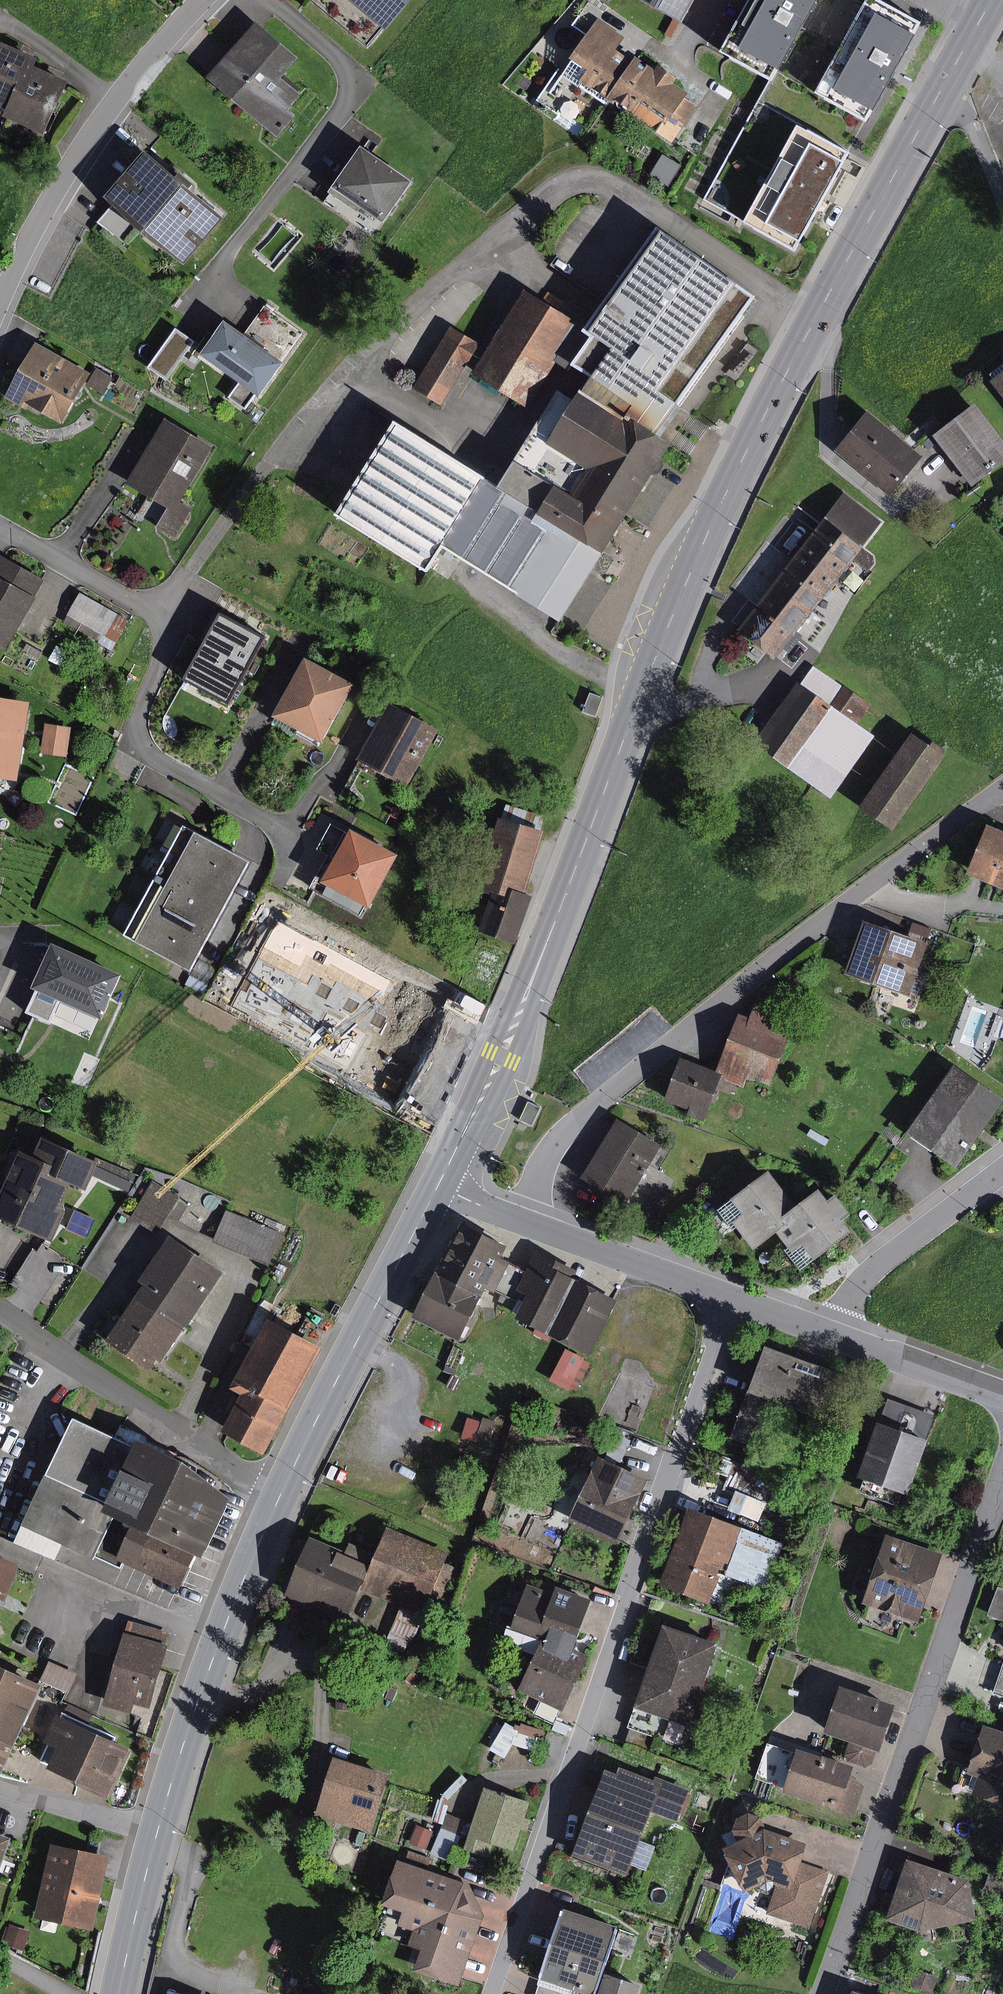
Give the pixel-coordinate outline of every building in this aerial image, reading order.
[(370,47),(388,26),(392,30),(417,0),(315,0),(370,47)] [(681,23),(694,0),(640,0),(681,23)] [(817,0),(746,0),(720,50),(775,79),(817,0)] [(924,22),(884,0),(865,0),(816,92),(871,121),(924,22)] [(567,72),(607,99),(610,96),(636,57),(621,46),(630,33),(601,13),(572,55),(577,58),(567,72)] [(297,58),(256,22),(219,65),(207,78),(276,138),(295,116),(287,109),(299,95),(279,78),(297,58)] [(0,41),(0,108),(7,111),(24,70),(33,67),(37,57),(0,41)] [(638,54),(636,57),(610,96),(616,101),(618,97),(629,105),(627,108),(636,114),(638,111),(663,128),(673,113),(688,123),(702,103),(688,93),(691,89),(677,80),(681,75),(661,62),(658,67),(638,54)] [(7,111),(4,117),(42,134),(65,81),(33,67),(24,70),(7,111)] [(855,149),(803,121),(748,219),(800,248),(855,149)] [(678,126),(669,140),(681,148),(691,135),(678,126)] [(364,147),(324,202),(350,221),(360,207),(381,222),(411,181),(364,147)] [(185,177),(154,151),(113,198),(117,201),(100,222),(125,243),(142,224),(191,265),(232,217),(199,188),(201,185),(188,173),(185,177)] [(679,165),(661,154),(648,175),(667,186),(679,165)] [(751,297),(647,225),(574,330),(583,336),(564,365),(582,378),(568,399),(551,389),(491,486),(382,420),(323,516),(419,574),(435,548),(557,622),(589,570),(595,574),(603,572),(609,563),(608,555),(601,551),(666,445),(653,437),(662,426),(672,410),(751,297)] [(295,237),(283,226),(260,252),(273,263),(295,237)] [(521,291),(469,375),(522,408),(558,349),(552,345),(568,319),(521,291)] [(244,335),(224,321),(199,355),(238,383),(228,396),(244,408),(299,333),(264,307),(255,319),(244,335)] [(477,344),(447,326),(410,388),(439,406),(477,344)] [(185,335),(176,329),(147,368),(164,381),(193,342),(185,335)] [(95,375),(41,343),(8,397),(31,411),(34,405),(66,424),(89,385),(95,375)] [(99,368),(95,375),(89,385),(105,394),(115,378),(99,368)] [(976,408),(941,435),(974,479),(994,464),(1002,458),(1002,444),(976,408)] [(922,453),(873,413),(845,448),(894,487),(922,453)] [(216,447),(171,420),(131,485),(170,508),(159,527),(177,538),(195,509),(183,502),(216,447)] [(849,495),(747,626),(779,651),(881,520),(849,495)] [(5,555),(0,564),(0,643),(11,649),(40,598),(38,597),(48,580),(5,555)] [(130,620),(83,593),(67,621),(114,648),(130,620)] [(271,634),(220,605),(202,638),(210,642),(199,660),(221,673),(213,688),(234,700),(271,634)] [(44,652),(28,643),(24,650),(40,659),(44,652)] [(352,685),(305,659),(273,716),(320,742),(352,685)] [(871,703),(816,665),(763,741),(833,789),(871,734),(856,724),(871,703)] [(606,696),(593,691),(586,711),(599,716),(606,696)] [(22,781),(35,702),(0,697),(0,778),(22,781)] [(436,730),(388,704),(357,760),(405,786),(436,730)] [(73,727),(48,723),(43,753),(69,757),(73,727)] [(943,756),(912,735),(865,801),(896,823),(943,756)] [(519,895),(545,818),(505,805),(500,818),(494,816),(489,830),(471,824),(459,862),(433,854),(423,886),(449,894),(453,883),(488,894),(476,933),(513,945),(528,898),(519,895)] [(397,852),(347,825),(345,828),(332,821),(318,847),(331,854),(318,880),(327,885),(323,891),(361,911),(365,904),(368,906),(397,852)] [(242,858),(184,828),(124,935),(190,970),(249,862),(242,858)] [(988,830),(971,872),(980,875),(1002,885),(1002,836),(988,830)] [(928,944),(864,921),(845,972),(909,995),(928,944)] [(120,975),(56,946),(26,1013),(48,1023),(59,1000),(101,1019),(120,975)] [(216,968),(200,959),(186,985),(202,994),(216,968)] [(740,1012),(718,1069),(724,1071),(748,1080),(752,1070),(775,1079),(803,1004),(761,989),(751,1016),(740,1012)] [(718,1069),(684,1056),(668,1098),(708,1113),(724,1071),(718,1069)] [(955,1065),(911,1130),(961,1163),(1002,1101),(1002,1096),(955,1065)] [(527,1102),(519,1121),(532,1127),(540,1108),(527,1102)] [(664,1143),(619,1118),(586,1175),(631,1201),(664,1143)] [(27,1149),(0,1209),(0,1217),(57,1242),(71,1212),(68,1202),(76,1183),(92,1190),(98,1176),(130,1190),(136,1175),(49,1136),(41,1155),(27,1149)] [(768,1167),(721,1203),(755,1247),(779,1229),(786,1224),(779,1215),(796,1203),(768,1167)] [(182,1197),(155,1181),(133,1218),(160,1234),(182,1197)] [(796,1203),(779,1215),(786,1224),(779,1229),(806,1265),(853,1229),(843,1216),(851,1210),(836,1191),(827,1197),(819,1186),(796,1203)] [(97,1218),(77,1209),(68,1230),(87,1239),(97,1218)] [(284,1233),(229,1210),(216,1242),(271,1265),(284,1233)] [(439,1274),(486,1297),(490,1289),(496,1292),(509,1263),(500,1258),(506,1246),(464,1225),(439,1274)] [(229,1273),(177,1237),(146,1281),(153,1286),(113,1342),(154,1371),(162,1360),(166,1362),(229,1273)] [(574,1271),(535,1252),(525,1271),(509,1263),(496,1292),(521,1304),(514,1319),(590,1356),(616,1301),(570,1279),(574,1271)] [(486,1297),(439,1274),(418,1318),(463,1341),(486,1297)] [(270,1454),(325,1344),(270,1317),(234,1390),(247,1396),(228,1433),(270,1454)] [(857,1379),(764,1347),(732,1438),(768,1451),(784,1403),(842,1423),(857,1379)] [(583,1358),(565,1349),(549,1381),(567,1390),(583,1358)] [(878,1424),(924,1441),(934,1413),(888,1397),(878,1424)] [(490,1421),(475,1416),(469,1434),(482,1438),(485,1429),(498,1434),(503,1418),(492,1415),(490,1421)] [(137,1449),(79,1418),(18,1542),(57,1561),(64,1544),(97,1559),(118,1515),(140,1525),(123,1560),(126,1562),(178,1587),(195,1551),(225,1491),(191,1461),(141,1439),(137,1449)] [(878,1424),(878,1425),(859,1477),(905,1494),(924,1441),(878,1424)] [(654,1478),(611,1458),(583,1516),(626,1536),(654,1478)] [(782,1546),(688,1511),(660,1585),(707,1602),(719,1570),(767,1587),(782,1546)] [(456,1553),(401,1529),(375,1587),(430,1612),(456,1553)] [(941,1554),(886,1535),(863,1602),(917,1621),(930,1587),(941,1554)] [(352,1554),(323,1540),(300,1592),(357,1618),(382,1563),(375,1560),(379,1550),(358,1540),(352,1554)] [(0,1553),(0,1607),(4,1599),(11,1602),(27,1565),(0,1553)] [(553,1595),(530,1586),(513,1630),(542,1641),(573,1653),(593,1601),(556,1587),(553,1595)] [(993,1615),(1002,1618),(1002,1588),(993,1615)] [(391,1639),(406,1644),(414,1621),(399,1616),(391,1639)] [(172,1632),(132,1622),(108,1707),(136,1715),(139,1704),(156,1709),(173,1647),(168,1645),(172,1632)] [(717,1644),(663,1625),(635,1705),(627,1728),(680,1745),(717,1644)] [(542,1641),(519,1689),(563,1711),(585,1658),(573,1653),(542,1641)] [(80,1674),(52,1661),(43,1680),(71,1693),(80,1674)] [(0,1663),(0,1771),(8,1775),(49,1685),(0,1663)] [(894,1707),(841,1689),(826,1733),(879,1751),(894,1707)] [(119,1736),(67,1713),(66,1716),(63,1715),(51,1743),(53,1744),(45,1762),(56,1767),(55,1769),(85,1782),(83,1788),(112,1801),(135,1748),(118,1740),(119,1736)] [(987,1729),(973,1771),(981,1774),(974,1795),(1002,1805),(1002,1734),(987,1729)] [(783,1748),(767,1743),(755,1780),(853,1812),(862,1785),(849,1777),(851,1770),(783,1748)] [(393,1776),(343,1759),(327,1808),(345,1814),(376,1825),(393,1776)] [(615,1775),(606,1771),(573,1854),(625,1874),(650,1810),(661,1784),(654,1781),(620,1768),(615,1775)] [(655,1777),(654,1781),(661,1784),(650,1810),(677,1821),(689,1790),(655,1777)] [(527,1806),(485,1793),(466,1851),(484,1856),(488,1843),(513,1851),(527,1806)] [(809,1863),(814,1844),(772,1828),(767,1817),(756,1814),(747,1820),(745,1829),(751,1840),(739,1847),(759,1892),(770,1885),(777,1890),(785,1881),(778,1911),(818,1927),(834,1871),(809,1863)] [(15,1838),(0,1833),(0,1881),(15,1838)] [(113,1856),(57,1844),(41,1919),(45,1919),(42,1930),(57,1933),(59,1923),(97,1931),(113,1856)] [(970,1878),(909,1858),(889,1916),(927,1928),(979,1916),(970,1878)] [(409,1923),(426,1929),(485,1899),(479,1883),(411,1861),(397,1905),(414,1910),(409,1923)] [(490,1914),(485,1899),(426,1929),(421,1942),(434,1947),(426,1968),(468,1982),(490,1914)] [(565,1912),(539,1993),(576,1993),(577,1993),(578,1993),(595,1993),(616,1928),(565,1912)] [(32,1931),(12,1924),(9,1934),(5,1944),(25,1951),(32,1931)] [(912,1969),(906,1986),(928,1993),(932,1993),(937,1979),(912,1969)] [(604,1975),(598,1993),(636,1993),(639,1986),(604,1975)]
